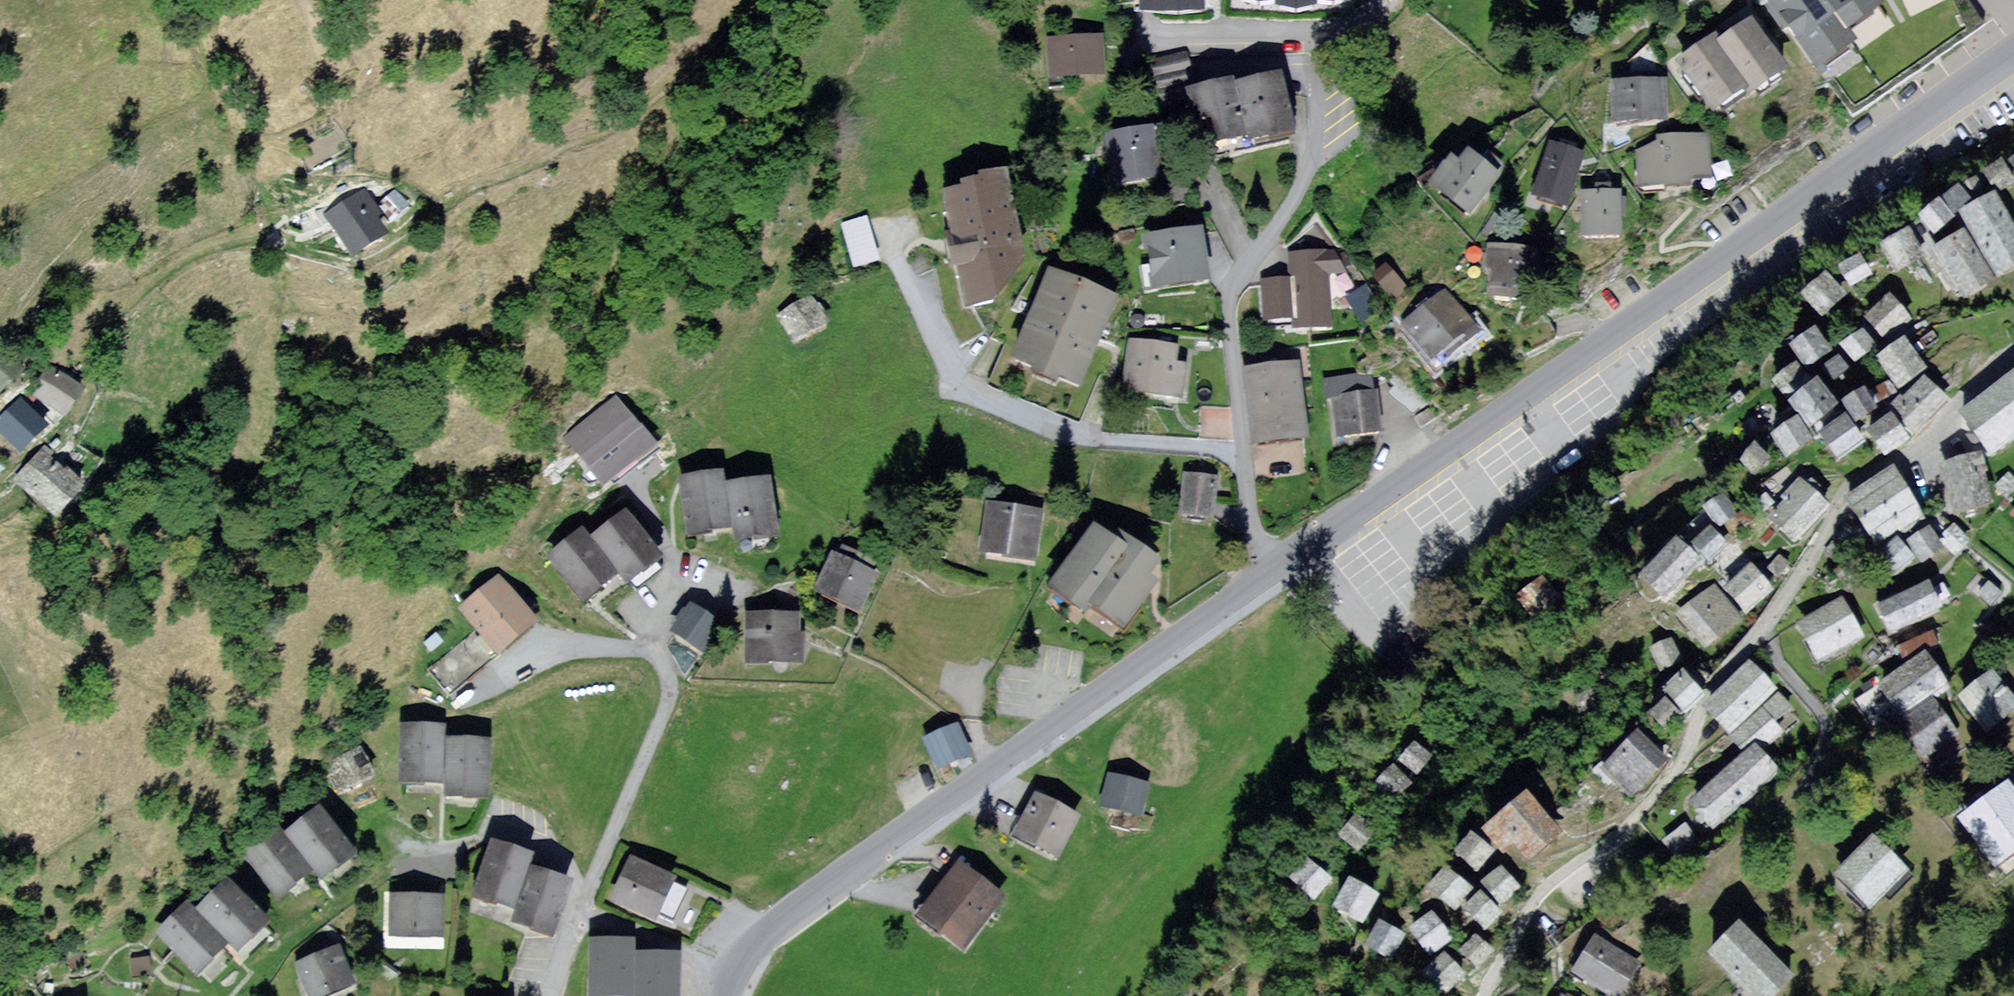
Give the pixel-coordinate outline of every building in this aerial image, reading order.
[(1141,15),(1209,13),(1209,0),(1140,0),(1141,15)] [(1677,11),(1693,0),(1669,0),(1677,11)] [(1822,85),(1862,62),(1851,33),(1882,9),(1875,0),(1764,0),(1822,85)] [(1710,39),(1670,65),(1707,120),(1742,97),(1747,105),(1785,79),(1750,26),(1716,48),(1710,39)] [(1102,41),(1047,43),(1049,81),(1103,79),(1102,41)] [(1196,96),(1188,60),(1154,68),(1162,103),(1196,96)] [(1197,160),(1291,142),(1279,82),(1185,101),(1197,160)] [(1665,84),(1609,85),(1610,127),(1666,127),(1665,84)] [(1151,134),(1106,141),(1113,186),(1158,179),(1151,134)] [(1653,147),(1634,157),(1636,194),(1687,192),(1687,186),(1708,185),(1706,137),(1656,138),(1653,147)] [(1580,157),(1544,146),(1527,201),(1564,212),(1580,157)] [(1449,160),(1427,190),(1464,218),(1495,178),(1464,154),(1455,165),(1449,160)] [(2003,159),(1984,171),(1996,192),(2013,182),(2013,178),(2003,159)] [(1978,175),(1963,183),(1970,196),(1984,188),(1978,175)] [(1919,213),(1933,233),(1956,216),(1952,211),(1969,200),(1959,185),(1919,213)] [(1003,186),(943,197),(965,308),(1025,296),(1003,186)] [(1959,212),(1998,276),(2013,266),(2013,229),(1992,192),(1959,212)] [(1618,196),(1577,196),(1578,240),(1618,240),(1618,196)] [(340,256),(374,238),(353,200),(320,217),(340,256)] [(871,216),(845,223),(857,268),(883,261),(871,216)] [(1909,225),(1878,241),(1894,271),(1924,254),(1909,225)] [(1994,277),(1962,229),(1932,248),(1963,297),(1994,277)] [(1156,293),(1207,285),(1199,233),(1147,241),(1156,293)] [(1536,254),(1488,248),(1482,299),(1530,305),(1536,254)] [(1838,265),(1849,285),(1871,273),(1860,252),(1838,265)] [(1800,292),(1821,316),(1847,293),(1826,269),(1800,292)] [(1009,361),(1077,390),(1114,305),(1046,276),(1009,361)] [(1863,315),(1886,342),(1913,318),(1890,292),(1863,315)] [(1442,293),(1397,328),(1427,366),(1472,332),(1442,293)] [(1299,297),(1263,298),(1264,329),(1300,327),(1299,297)] [(829,332),(813,305),(784,323),(801,350),(829,332)] [(1816,324),(1789,343),(1807,368),(1833,349),(1816,324)] [(1839,344),(1855,363),(1878,344),(1862,325),(1839,344)] [(1874,355),(1898,389),(1928,367),(1904,334),(1874,355)] [(1131,345),(1123,395),(1180,403),(1188,354),(1131,345)] [(1839,352),(1821,366),(1832,381),(1851,368),(1839,352)] [(0,356),(0,384),(14,371),(0,356)] [(1797,360),(1771,379),(1785,397),(1811,378),(1797,360)] [(1300,371),(1244,376),(1251,450),(1307,444),(1300,371)] [(1992,454),(2013,436),(2013,371),(1960,414),(1992,454)] [(76,393),(50,372),(29,397),(54,418),(76,393)] [(1818,376),(1787,399),(1808,426),(1839,403),(1818,376)] [(1914,431),(1947,398),(1924,376),(1904,397),(1899,393),(1887,405),(1914,431)] [(1890,380),(1876,387),(1883,399),(1896,392),(1890,380)] [(1865,386),(1843,399),(1856,421),(1878,407),(1865,386)] [(653,437),(615,390),(560,434),(598,482),(653,437)] [(1377,397),(1331,402),(1335,442),(1381,437),(1377,397)] [(16,406),(0,422),(0,434),(16,450),(38,429),(16,406)] [(1890,411),(1865,430),(1884,456),(1909,436),(1890,411)] [(1865,440),(1846,413),(1818,433),(1837,460),(1865,440)] [(1797,414),(1770,432),(1786,457),(1814,439),(1797,414)] [(1738,459),(1753,474),(1771,456),(1755,441),(1738,459)] [(1954,513),(1995,502),(1986,471),(1989,469),(1984,448),(1940,460),(1954,513)] [(84,488),(47,454),(19,484),(56,518),(84,488)] [(1844,499),(1873,547),(1924,516),(1895,468),(1844,499)] [(2009,471),(1995,485),(2006,496),(2013,489),(2013,477),(2009,471)] [(1185,473),(1183,517),(1217,519),(1219,475),(1185,473)] [(1768,516),(1795,541),(1830,504),(1818,492),(1823,487),(1811,476),(1807,481),(1800,475),(1780,496),(1784,499),(1768,516)] [(682,538),(726,533),(720,478),(676,484),(682,538)] [(767,486),(723,492),(731,547),(775,541),(767,486)] [(1702,505),(1716,528),(1736,514),(1733,510),(1736,508),(1724,491),(1702,505)] [(1765,493),(1753,503),(1762,514),(1774,504),(1765,493)] [(980,559),(1035,568),(1043,517),(988,508),(980,559)] [(1747,508),(1736,516),(1744,527),(1755,519),(1747,508)] [(588,545),(622,590),(655,565),(621,520),(588,545)] [(1954,522),(1942,533),(1958,552),(1971,540),(1954,522)] [(1688,544),(1702,559),(1706,563),(1727,542),(1710,523),(1688,544)] [(1930,523),(1907,538),(1921,560),(1945,546),(1930,523)] [(1049,589),(1116,638),(1158,581),(1092,532),(1049,589)] [(1636,578),(1661,602),(1702,559),(1676,535),(1636,578)] [(1897,535),(1875,552),(1892,574),(1915,557),(1897,535)] [(548,566),(579,607),(612,581),(580,541),(548,566)] [(1779,553),(1767,568),(1778,578),(1790,562),(1779,553)] [(878,578),(834,558),(816,598),(860,618),(878,578)] [(1724,588),(1747,614),(1774,588),(1752,561),(1724,588)] [(1520,593),(1534,620),(1564,604),(1550,577),(1520,593)] [(1942,605),(1929,578),(1875,603),(1888,630),(1942,605)] [(1989,580),(1978,594),(1992,605),(2003,591),(1989,580)] [(459,614),(493,658),(535,626),(501,582),(459,614)] [(1677,614),(1704,649),(1744,619),(1714,583),(1677,614)] [(1863,636),(1842,597),(1797,622),(1819,660),(1863,636)] [(718,627),(691,608),(670,638),(698,657),(718,627)] [(803,618),(745,618),(745,665),(803,665),(803,618)] [(1672,637),(1649,647),(1660,672),(1683,661),(1672,637)] [(1950,683),(1927,649),(1853,700),(1870,723),(1889,710),(1925,762),(1960,738),(1931,696),(1950,683)] [(1776,688),(1749,660),(1703,704),(1729,732),(1776,688)] [(1661,688),(1684,713),(1707,692),(1684,668),(1661,688)] [(1958,695),(1985,732),(2013,711),(2013,699),(1992,669),(1958,695)] [(1597,689),(1570,698),(1581,732),(1608,723),(1597,689)] [(1790,706),(1779,693),(1729,737),(1742,751),(1685,801),(1713,832),(1783,771),(1764,750),(1784,732),(1774,720),(1790,706)] [(1648,714),(1664,730),(1682,712),(1665,696),(1648,714)] [(971,757),(957,728),(926,742),(940,772),(971,757)] [(1600,767),(1633,798),(1670,758),(1637,728),(1600,767)] [(401,785),(439,787),(442,732),(404,730),(401,785)] [(1414,741),(1399,760),(1417,774),(1432,755),(1414,741)] [(484,801),(487,746),(446,743),(443,798),(484,801)] [(341,796),(372,780),(360,755),(328,770),(341,796)] [(1392,765),(1374,783),(1393,801),(1410,783),(1392,765)] [(1957,816),(1995,867),(2013,853),(2013,787),(2008,779),(1957,816)] [(1142,819),(1147,789),(1110,782),(1105,812),(1142,819)] [(1562,831),(1527,790),(1482,828),(1503,853),(1515,843),(1529,859),(1562,831)] [(1057,860),(1077,822),(1036,801),(1016,839),(1057,860)] [(1356,810),(1337,835),(1358,851),(1377,825),(1356,810)] [(350,860),(317,815),(282,840),(316,885),(350,860)] [(1698,839),(1686,823),(1664,841),(1676,856),(1698,839)] [(1453,852),(1478,871),(1495,850),(1471,831),(1453,852)] [(1835,871),(1870,905),(1909,867),(1873,832),(1835,871)] [(273,900),(306,877),(275,834),(242,858),(273,900)] [(474,900),(512,912),(528,862),(490,850),(474,900)] [(1314,898),(1333,877),(1307,854),(1288,876),(1314,898)] [(1445,864),(1427,886),(1456,910),(1474,887),(1445,864)] [(1501,864),(1480,880),(1501,905),(1521,888),(1501,864)] [(653,925),(672,884),(631,865),(612,906),(653,925)] [(965,952),(1003,903),(959,869),(921,919),(965,952)] [(1333,905),(1363,922),(1380,893),(1350,876),(1333,905)] [(515,928),(549,938),(564,889),(530,879),(515,928)] [(230,954),(260,926),(224,886),(194,914),(230,954)] [(1503,911),(1481,890),(1463,910),(1485,931),(1503,911)] [(440,941),(442,903),(395,902),(394,940),(440,941)] [(189,980),(222,950),(183,909),(151,939),(189,980)] [(1428,955),(1453,936),(1433,909),(1408,927),(1428,955)] [(1407,934),(1380,919),(1365,945),(1392,959),(1407,934)] [(1739,920),(1708,952),(1753,995),(1773,995),(1794,975),(1739,920)] [(1496,952),(1475,932),(1458,950),(1479,970),(1496,952)] [(1595,934),(1572,969),(1614,995),(1622,995),(1642,964),(1595,934)] [(629,948),(588,948),(588,995),(629,995),(629,948)] [(1467,975),(1445,951),(1423,972),(1445,995),(1467,975)] [(336,952),(295,969),(306,995),(342,995),(353,991),(336,952)] [(674,961),(634,961),(634,995),(674,995),(674,961)]
